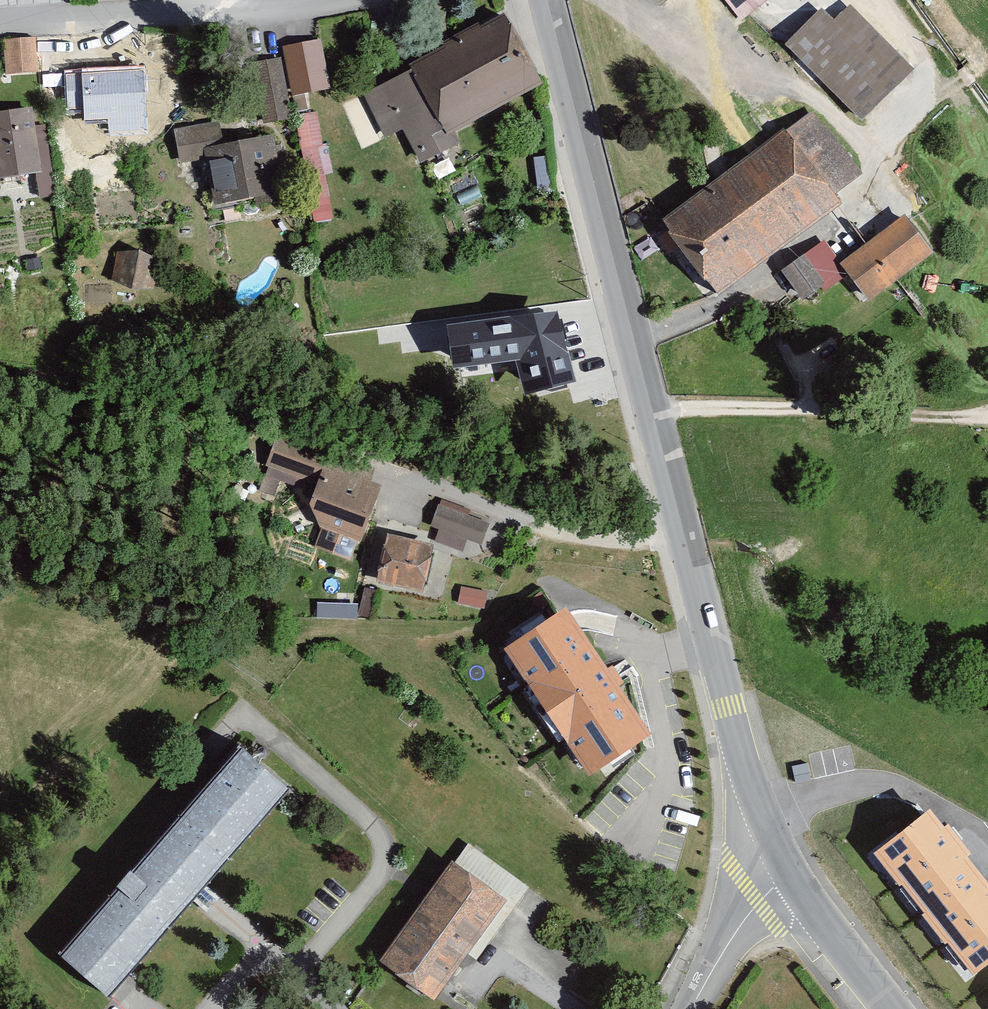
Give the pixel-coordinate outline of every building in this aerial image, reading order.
[(748,24),(778,0),(728,0),(748,24)] [(840,24),(827,11),(794,45),(867,116),(914,67),(853,10),(840,24)] [(417,70),(366,97),(388,138),(407,128),(426,165),(459,147),(452,133),(541,83),(504,14),(413,63),(417,70)] [(37,33),(7,36),(11,71),(41,68),(37,33)] [(282,46),(291,96),(332,89),(322,38),(282,46)] [(258,124),(291,119),(280,58),(247,64),(258,124)] [(145,66),(64,71),(67,109),(84,108),(85,120),(107,118),(108,135),(149,132),(145,66)] [(0,112),(0,179),(36,173),(42,172),(35,126),(32,107),(0,112)] [(306,151),(324,149),(320,112),(302,114),(306,151)] [(861,173),(816,113),(666,226),(720,298),(848,203),(839,190),(861,173)] [(205,145),(224,142),(220,121),(174,128),(180,163),(207,159),(205,145)] [(36,173),(39,198),(56,196),(45,124),(35,126),(42,172),(36,173)] [(224,142),(205,145),(207,159),(217,202),(288,187),(277,130),(224,142)] [(914,221),(853,265),(878,299),(939,255),(914,221)] [(130,245),(122,279),(154,286),(162,252),(130,245)] [(844,275),(829,250),(793,272),(808,297),(844,275)] [(517,360),(525,394),(575,381),(557,312),(447,324),(452,366),(517,360)] [(390,468),(280,431),(269,462),(323,480),(315,504),(324,525),(365,539),(390,468)] [(495,520),(444,503),(435,529),(486,546),(495,520)] [(436,546),(393,537),(385,575),(428,584),(436,546)] [(568,619),(511,657),(589,778),(647,741),(568,619)] [(69,953),(114,991),(293,783),(248,745),(69,953)] [(973,976),(987,964),(987,884),(928,809),(874,853),(973,976)] [(457,859),(383,960),(438,1000),(512,898),(457,859)]
